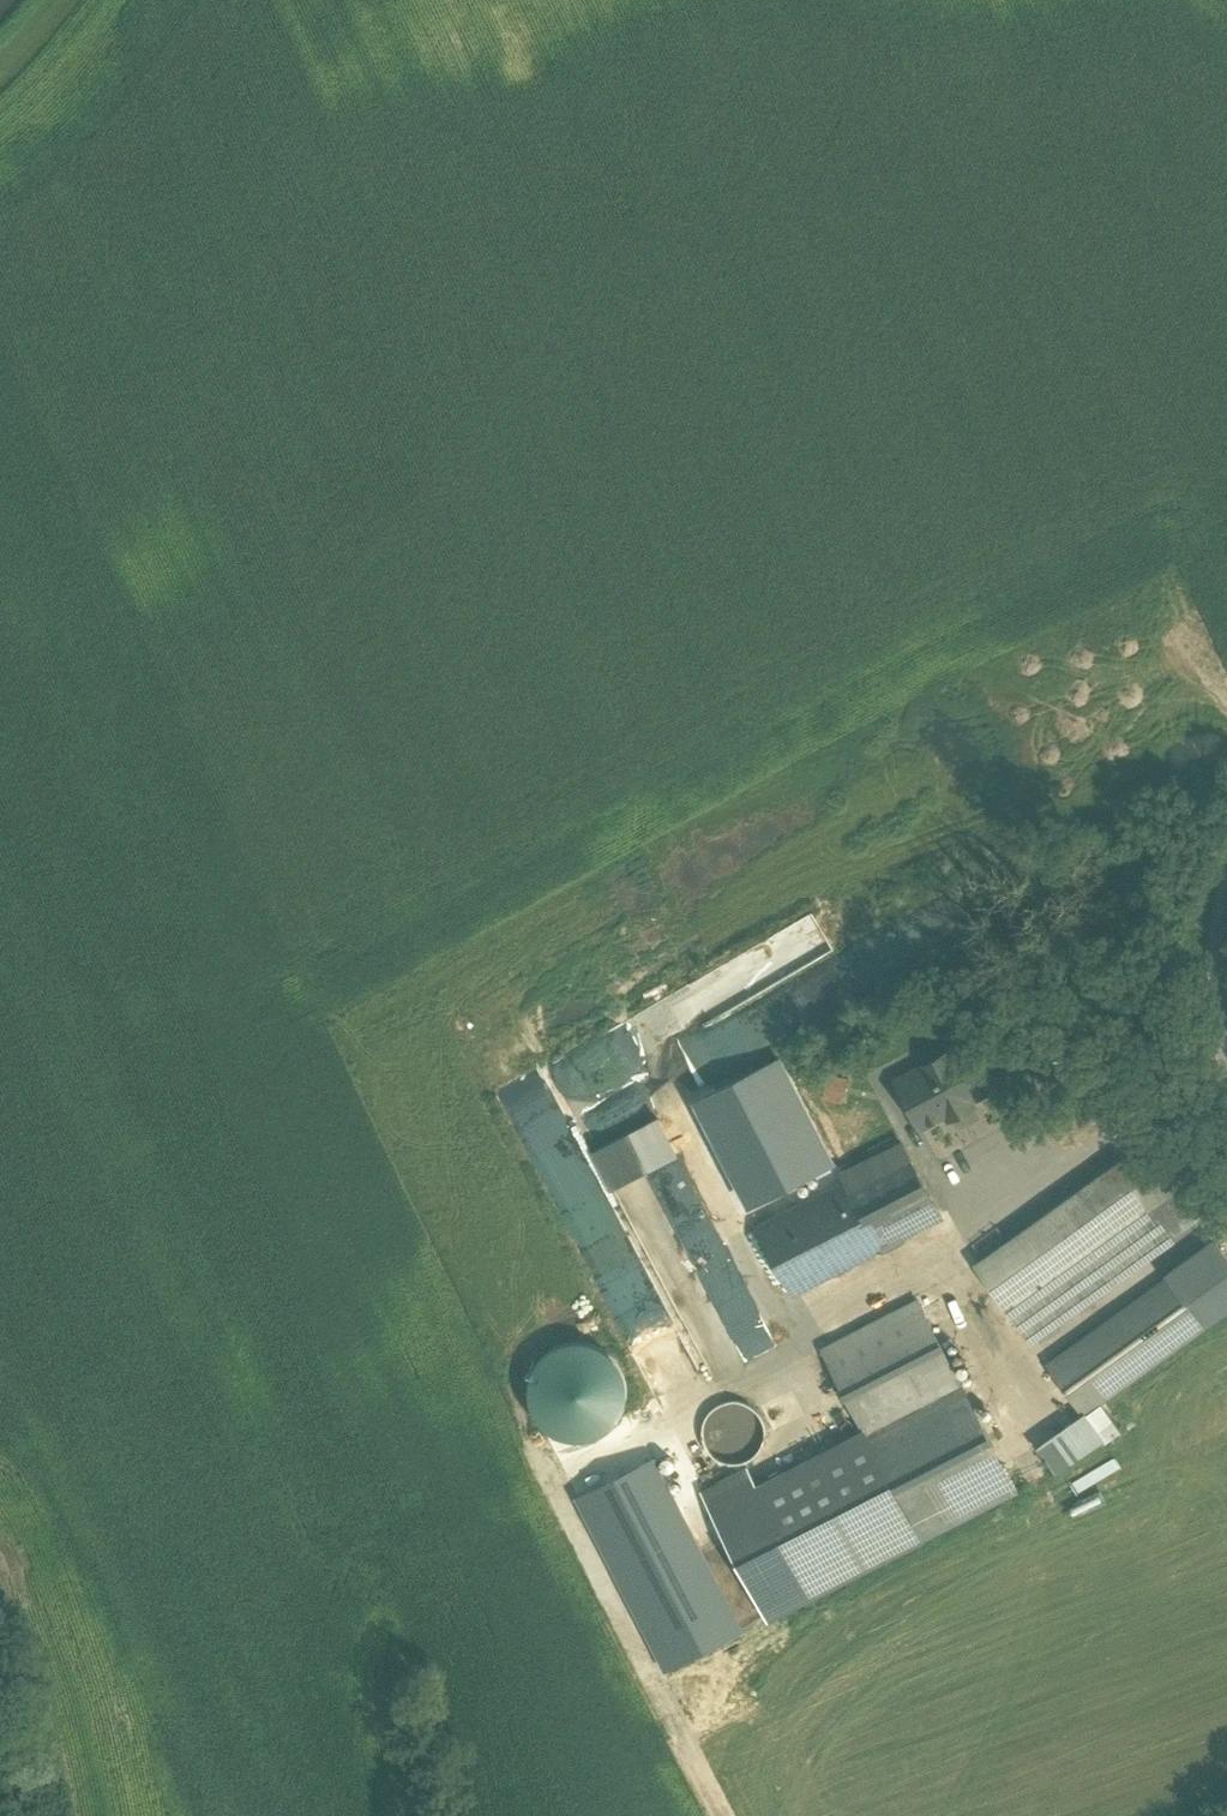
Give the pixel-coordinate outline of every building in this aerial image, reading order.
[(900,1084),(923,1128),(993,1092),(969,1047),(900,1084)] [(771,1252),(794,1297),(945,1217),(898,1128),(839,1160),(862,1204),(771,1252)] [(1152,1142),(978,1268),(1034,1345),(1165,1251),(1140,1217),(1184,1186),(1152,1142)] [(1048,1365),(1085,1417),(1226,1315),(1226,1272),(1210,1249),(1048,1365)] [(769,1607),(1018,1483),(926,1299),(829,1348),(863,1416),(711,1492),(769,1607)] [(630,1395),(630,1379),(625,1364),(615,1351),(601,1342),(586,1337),(570,1338),(554,1343),(541,1355),(532,1370),(528,1387),(531,1405),(540,1420),(553,1432),(570,1438),(588,1439),(603,1434),(616,1424),(626,1411),(630,1395)] [(770,1440),(771,1434),(770,1428),(768,1422),(765,1416),(760,1411),(755,1407),(749,1404),(742,1403),(737,1403),(731,1404),(725,1406),(720,1409),(715,1413),(712,1418),(710,1423),(708,1430),(708,1435),(708,1441),(710,1446),(714,1453),(718,1457),(724,1462),(729,1464),(736,1465),(741,1466),(746,1465),(752,1463),(758,1459),(762,1456),(766,1450),(768,1446),(770,1440)]
